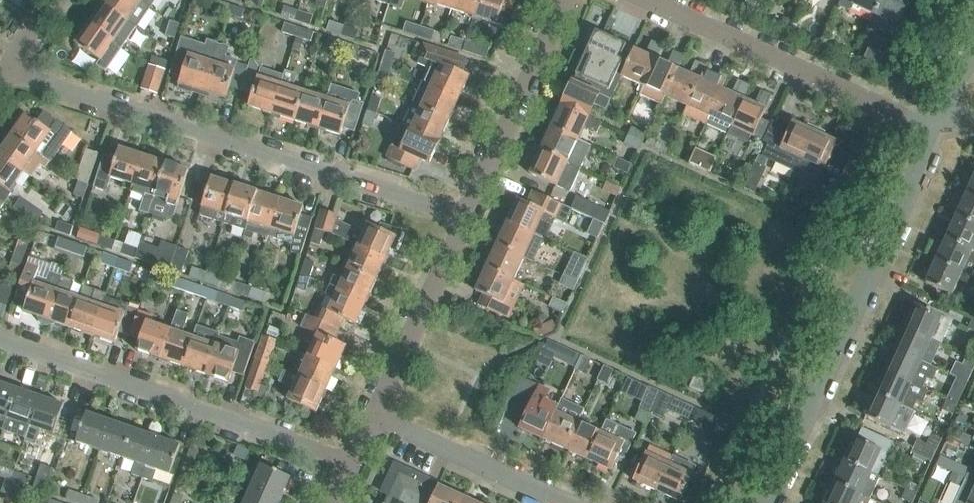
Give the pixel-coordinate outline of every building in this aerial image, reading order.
[(137,0),(106,0),(103,5),(128,23),(142,4),(137,0)] [(142,4),(150,9),(157,0),(137,0),(142,4)] [(317,7),(325,9),(328,0),(319,0),(317,7)] [(389,6),(401,10),(404,0),(391,0),(389,6)] [(452,10),(455,0),(430,0),(429,3),(452,10)] [(478,6),(480,0),(455,0),(452,10),(474,17),(478,6)] [(478,6),(474,17),(505,27),(509,15),(502,12),(506,0),(480,0),(478,6)] [(853,2),(851,6),(875,17),(882,0),(849,0),(853,2)] [(875,17),(898,27),(910,0),(882,0),(875,17)] [(227,15),(230,6),(215,1),(212,9),(227,15)] [(114,43),(128,23),(103,5),(89,24),(114,43)] [(227,15),(242,19),(245,11),(230,6),(227,15)] [(169,24),(176,26),(181,10),(172,7),(167,22),(169,24)] [(296,21),(299,12),(287,8),(284,17),(296,21)] [(312,16),(299,12),(296,21),(309,25),(312,16)] [(780,25),(788,28),(791,20),(783,17),(780,24),(780,25)] [(609,18),(605,26),(611,29),(615,21),(609,18)] [(169,24),(167,22),(162,37),(172,39),(176,26),(169,24)] [(341,36),(344,27),(330,22),(327,32),(341,36)] [(297,38),(300,29),(284,23),(281,33),(297,38)] [(418,38),(421,28),(407,23),(404,33),(418,38)] [(123,48),(114,43),(89,24),(75,45),(100,63),(109,50),(117,56),(123,48)] [(359,32),(344,27),(341,36),(357,41),(359,32)] [(435,32),(421,28),(418,38),(432,43),(435,32)] [(300,29),(297,38),(304,40),(310,42),(313,33),(300,29)] [(578,85),(610,99),(631,54),(624,50),(626,45),(596,31),(584,55),(590,58),(578,85)] [(448,47),(463,52),(466,42),(465,41),(451,37),(448,47)] [(194,91),(203,94),(218,46),(218,44),(207,41),(205,45),(181,38),(170,74),(180,77),(178,86),(180,87),(179,91),(193,95),(194,91)] [(301,52),(304,40),(297,38),(293,50),(301,52)] [(463,52),(486,59),(490,47),(466,39),(465,41),(466,42),(463,52)] [(342,54),(345,45),(330,40),(327,49),(342,54)] [(421,81),(432,87),(432,88),(459,100),(469,78),(460,74),(466,57),(423,43),(417,56),(419,57),(417,64),(427,69),(421,81)] [(622,75),(644,86),(656,60),(662,47),(654,43),(648,57),(633,50),(622,75)] [(345,45),(342,54),(356,59),(360,50),(345,45)] [(229,49),(218,46),(203,94),(212,97),(211,101),(225,105),(226,101),(227,101),(231,88),(241,92),(249,66),(226,59),(229,49)] [(379,67),(388,69),(393,53),(384,50),(382,55),(379,67)] [(667,96),(679,71),(685,58),(676,54),(670,67),(656,60),(644,86),(641,93),(664,103),(667,96)] [(149,65),(165,70),(165,69),(166,69),(169,62),(152,56),(149,65)] [(273,116),(282,86),(285,75),(262,69),(264,63),(251,60),(249,66),(241,92),(253,96),(249,108),(273,116)] [(667,96),(687,106),(703,72),(705,67),(698,64),(692,77),(679,71),(667,96)] [(162,79),(165,70),(149,65),(146,73),(162,79)] [(384,83),(388,69),(379,67),(374,80),(384,83)] [(273,116),(295,123),(304,93),(292,89),(297,75),(286,72),(285,75),(282,86),(273,116)] [(684,113),(706,123),(709,116),(721,90),(727,77),(720,74),(718,79),(703,72),(687,106),(684,113)] [(732,126),(744,101),(750,88),(737,82),(731,95),(721,90),(709,116),(706,123),(729,134),(732,126)] [(610,99),(578,85),(575,83),(574,83),(564,105),(590,118),(594,109),(603,112),(610,99)] [(449,122),(459,100),(432,88),(422,110),(449,122)] [(327,100),(304,93),(295,123),(318,130),(327,100)] [(760,123),(772,97),(772,96),(764,93),(764,94),(758,107),(744,101),(732,126),(729,134),(748,143),(752,135),(754,136),(760,123)] [(364,112),(374,115),(378,99),(369,96),(364,112)] [(353,101),(351,107),(327,100),(318,130),(341,137),(344,129),(354,132),(363,104),(353,101)] [(600,122),(590,118),(564,105),(552,129),(579,142),(584,131),(594,136),(600,122)] [(439,143),(449,122),(422,110),(414,106),(408,119),(410,119),(406,128),(412,131),(439,143)] [(364,112),(360,125),(369,129),(374,115),(364,112)] [(49,162),(50,163),(71,133),(45,114),(38,124),(27,116),(12,136),(38,154),(49,162)] [(764,141),(764,142),(769,144),(763,157),(768,159),(797,173),(815,133),(793,122),(788,131),(772,124),(771,128),(764,141)] [(760,123),(754,136),(764,141),(771,128),(760,123)] [(626,134),(644,142),(646,133),(630,126),(626,134)] [(412,131),(406,128),(402,127),(387,160),(416,173),(421,162),(429,166),(439,143),(412,131)] [(552,129),(545,145),(542,152),(582,170),(592,148),(579,142),(552,129)] [(822,199),(830,203),(850,159),(834,152),(838,143),(815,133),(797,173),(818,183),(816,188),(816,190),(818,196),(820,197),(822,199)] [(639,152),(644,142),(626,134),(621,144),(639,152)] [(38,154),(12,136),(0,153),(0,156),(24,174),(30,177),(38,166),(44,170),(49,162),(38,154)] [(78,181),(78,183),(80,185),(88,187),(88,185),(98,153),(86,149),(76,179),(78,181)] [(695,149),(689,164),(690,164),(699,168),(710,173),(716,159),(695,149)] [(107,192),(111,179),(126,184),(124,192),(131,194),(132,193),(143,157),(119,150),(117,159),(104,156),(94,188),(107,192)] [(571,193),(582,170),(542,152),(532,174),(571,193)] [(759,155),(755,163),(764,167),(768,159),(763,157),(759,155)] [(10,193),(24,174),(0,156),(0,201),(5,204),(11,194),(10,193)] [(154,200),(155,198),(157,194),(166,165),(143,157),(134,186),(132,193),(144,197),(139,212),(149,216),(154,200)] [(627,176),(632,166),(615,158),(610,168),(627,176)] [(149,216),(169,222),(174,220),(189,172),(166,165),(157,194),(155,198),(149,216)] [(226,216),(236,187),(212,179),(200,217),(224,224),(226,216)] [(617,198),(622,189),(605,181),(600,190),(617,198)] [(80,185),(78,183),(74,193),(85,196),(88,187),(80,185)] [(236,187),(226,216),(224,224),(246,232),(249,223),(259,194),(236,187)] [(544,240),(546,241),(556,219),(567,224),(573,210),(534,192),(529,204),(519,199),(508,223),(509,223),(544,240)] [(259,194),(249,223),(244,239),(253,241),(255,235),(269,240),(270,238),(281,201),(259,194)] [(957,216),(973,224),(973,197),(967,194),(957,216)] [(571,209),(605,224),(610,212),(577,196),(571,209)] [(20,198),(12,209),(35,225),(42,214),(20,198)] [(304,208),(281,201),(270,238),(293,245),(293,254),(302,257),(314,219),(302,215),(304,208)] [(822,213),(812,209),(809,216),(818,221),(822,213)] [(358,248),(386,261),(391,249),(396,250),(402,232),(382,226),(381,230),(368,226),(363,237),(350,231),(350,233),(341,229),(343,225),(337,222),(339,218),(322,212),(317,230),(325,233),(358,248)] [(973,250),(973,251),(973,224),(957,216),(947,238),(973,250)] [(53,230),(68,235),(71,226),(56,221),(53,230)] [(525,258),(534,263),(544,240),(508,223),(498,246),(525,258)] [(325,233),(317,230),(312,245),(321,247),(325,233)] [(95,232),(92,242),(113,250),(117,240),(95,232)] [(57,238),(53,248),(71,255),(75,244),(57,238)] [(963,272),(972,276),(973,271),(973,251),(973,250),(947,238),(937,260),(963,272)] [(24,258),(29,244),(18,240),(14,255),(24,258)] [(156,253),(139,247),(135,257),(170,270),(178,247),(160,242),(156,253)] [(126,243),(123,253),(135,257),(139,247),(126,243)] [(75,244),(71,255),(84,259),(88,248),(75,244)] [(514,281),(525,258),(498,246),(487,269),(514,281)] [(178,247),(170,270),(182,274),(189,252),(178,247)] [(358,248),(348,270),(376,283),(386,261),(358,248)] [(584,270),(588,260),(571,252),(567,262),(584,270)] [(14,255),(10,268),(4,267),(0,272),(0,274),(14,284),(24,258),(14,255)] [(120,259),(106,255),(102,265),(116,270),(120,259)] [(120,259),(116,270),(133,276),(137,265),(120,259)] [(963,272),(937,260),(926,283),(952,295),(963,272)] [(305,277),(309,279),(313,263),(305,261),(300,275),(305,277)] [(58,292),(63,278),(63,277),(27,265),(16,297),(29,302),(24,313),(48,322),(58,292)] [(194,266),(191,277),(205,282),(209,271),(194,266)] [(210,267),(209,271),(205,282),(220,287),(224,276),(219,275),(221,270),(210,267)] [(514,281),(487,269),(476,292),(482,295),(477,305),(509,320),(524,286),(514,281)] [(331,288),(338,292),(366,304),(376,283),(348,270),(343,282),(335,278),(331,288)] [(573,293),(578,283),(561,275),(556,285),(573,293)] [(300,276),(296,290),(304,292),(309,279),(305,277),(300,276)] [(170,277),(167,288),(185,294),(188,283),(170,277)] [(63,278),(58,292),(48,322),(70,329),(80,300),(70,296),(75,282),(63,278)] [(253,286),(239,282),(236,292),(250,297),(253,286)] [(189,283),(185,294),(200,299),(204,288),(189,283)] [(9,300),(13,290),(6,287),(6,286),(0,284),(0,296),(9,300)] [(269,292),(253,286),(250,297),(266,303),(269,292)] [(326,298),(334,302),(328,314),(315,308),(311,319),(339,331),(343,321),(356,327),(366,304),(338,292),(331,288),(326,298)] [(93,337),(103,308),(106,300),(107,296),(96,292),(92,304),(80,300),(70,329),(93,337)] [(218,293),(215,304),(229,309),(233,298),(218,293)] [(0,296),(0,304),(7,307),(9,300),(0,296)] [(233,298),(229,309),(247,315),(249,303),(233,298)] [(563,315),(567,306),(550,298),(546,307),(563,315)] [(103,308),(93,337),(116,345),(120,333),(131,337),(140,311),(126,306),(123,315),(110,310),(113,302),(106,300),(103,308)] [(906,328),(932,340),(942,345),(953,322),(917,305),(906,328)] [(161,361),(174,323),(140,311),(131,337),(142,342),(138,353),(161,361)] [(161,361),(184,368),(194,339),(183,336),(189,316),(178,312),(174,323),(161,361)] [(308,358),(336,370),(346,348),(334,342),(339,331),(311,319),(306,316),(300,328),(310,333),(305,344),(313,348),(308,358)] [(270,327),(267,336),(277,339),(280,330),(270,327)] [(906,328),(896,350),(922,362),(932,340),(906,328)] [(216,347),(206,376),(229,384),(234,372),(244,376),(256,342),(240,337),(238,342),(220,336),(216,347)] [(216,347),(194,339),(184,368),(206,376),(216,347)] [(547,341),(541,354),(553,359),(553,358),(559,346),(559,345),(548,340),(547,340),(547,341)] [(271,349),(261,346),(256,360),(266,363),(271,349)] [(886,372),(912,384),(921,388),(925,380),(931,382),(936,369),(922,362),(896,350),(886,372)] [(965,355),(960,366),(971,371),(973,365),(973,359),(965,355)] [(575,371),(584,376),(591,360),(582,356),(575,371)] [(284,372),(326,392),(336,370),(308,358),(299,378),(284,372)] [(258,393),(268,365),(256,360),(246,389),(258,393)] [(598,382),(607,386),(614,370),(605,366),(598,382)] [(316,414),(326,392),(284,372),(279,383),(293,390),(288,401),(316,414)] [(886,372),(876,394),(902,406),(909,410),(911,410),(914,403),(919,405),(926,391),(921,388),(912,384),(886,372)] [(689,388),(703,394),(708,383),(694,377),(689,388)] [(961,394),(966,382),(955,377),(950,389),(961,394)] [(521,428),(544,439),(557,412),(559,406),(546,400),(550,393),(539,388),(538,392),(528,387),(529,383),(521,379),(505,411),(524,420),(521,428)] [(17,391),(0,384),(0,417),(7,419),(17,391)] [(661,392),(647,386),(636,410),(650,417),(661,392)] [(30,428),(40,399),(17,391),(7,419),(30,428)] [(650,417),(660,422),(672,397),(661,392),(650,417)] [(909,410),(902,406),(876,394),(865,417),(899,433),(909,410)] [(64,407),(40,399),(30,428),(53,436),(64,407)] [(581,417),(581,416),(585,409),(562,399),(559,406),(544,439),(566,449),(581,417)] [(955,404),(945,399),(940,410),(950,415),(955,404)] [(958,413),(955,421),(964,426),(968,418),(958,413)] [(77,444),(101,452),(111,423),(87,414),(77,444)] [(602,433),(587,426),(590,420),(581,417),(579,422),(566,449),(589,460),(602,433)] [(719,445),(729,423),(716,417),(706,439),(719,445)] [(602,433),(589,460),(612,471),(618,457),(625,460),(637,434),(607,420),(602,433)] [(101,452),(124,460),(134,431),(111,423),(101,452)] [(971,429),(965,441),(973,444),(973,430),(971,429)] [(143,480),(147,468),(157,439),(134,431),(124,460),(136,465),(132,476),(143,480)] [(910,450),(931,460),(940,439),(929,434),(925,444),(915,439),(910,450)] [(947,436),(944,442),(955,447),(958,441),(947,436)] [(181,447),(157,439),(147,468),(143,480),(153,484),(157,472),(171,477),(181,447)] [(856,439),(845,461),(871,473),(872,472),(877,474),(887,453),(856,439)] [(192,463),(196,450),(187,447),(183,460),(192,463)] [(634,481),(657,492),(673,457),(650,447),(634,481)] [(931,460),(910,450),(904,463),(914,467),(909,477),(920,482),(931,460)] [(673,457),(657,492),(680,502),(696,468),(673,457)] [(183,460),(178,472),(187,476),(192,463),(183,460)] [(879,477),(871,473),(845,461),(835,483),(861,495),(868,499),(879,477)] [(955,463),(951,472),(973,483),(973,471),(955,463)] [(400,473),(397,464),(383,494),(389,497),(386,502),(406,502),(400,473)] [(439,486),(440,484),(397,464),(400,473),(406,502),(431,502),(437,491),(439,486)] [(46,493),(54,471),(42,466),(34,488),(46,493)] [(11,481),(14,472),(0,467),(0,477),(11,481)] [(261,467),(251,490),(280,502),(290,480),(261,467)] [(14,472),(11,481),(25,485),(28,477),(14,472)] [(951,472),(946,482),(973,495),(970,502),(973,502),(973,483),(951,472)] [(16,499),(20,487),(4,482),(0,493),(16,499)] [(861,495),(835,483),(826,502),(868,502),(869,499),(868,499),(861,495)] [(462,497),(439,486),(437,491),(431,502),(459,502),(462,497)] [(20,487),(16,499),(28,502),(32,491),(20,487)] [(899,500),(906,502),(910,502),(915,494),(904,489),(899,500)] [(245,502),(280,502),(251,490),(245,502)] [(84,497),(69,491),(66,500),(75,502),(82,502),(84,497)]
